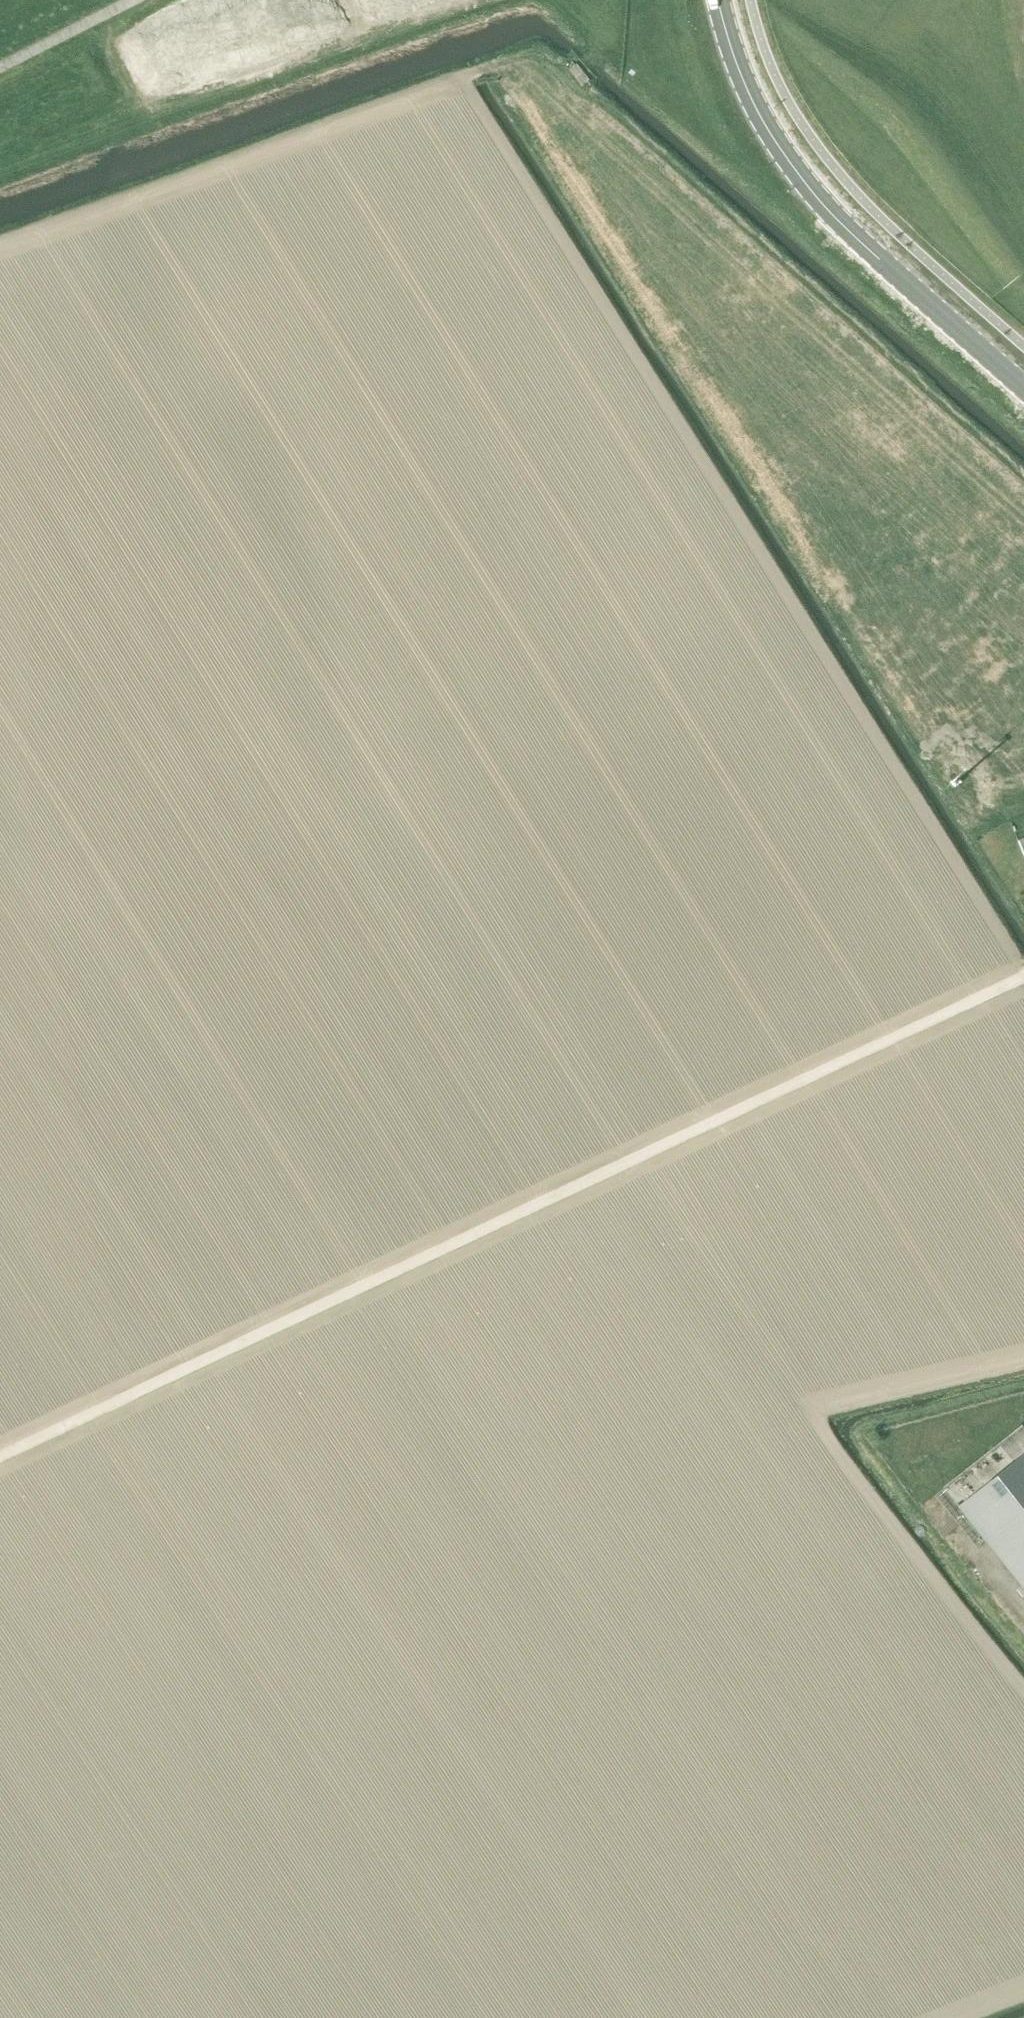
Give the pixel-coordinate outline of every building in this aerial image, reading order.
[(1023,862),(1023,840),(1016,843),(1023,862)] [(958,1506),(1023,1589),(1023,1453),(958,1506)]
